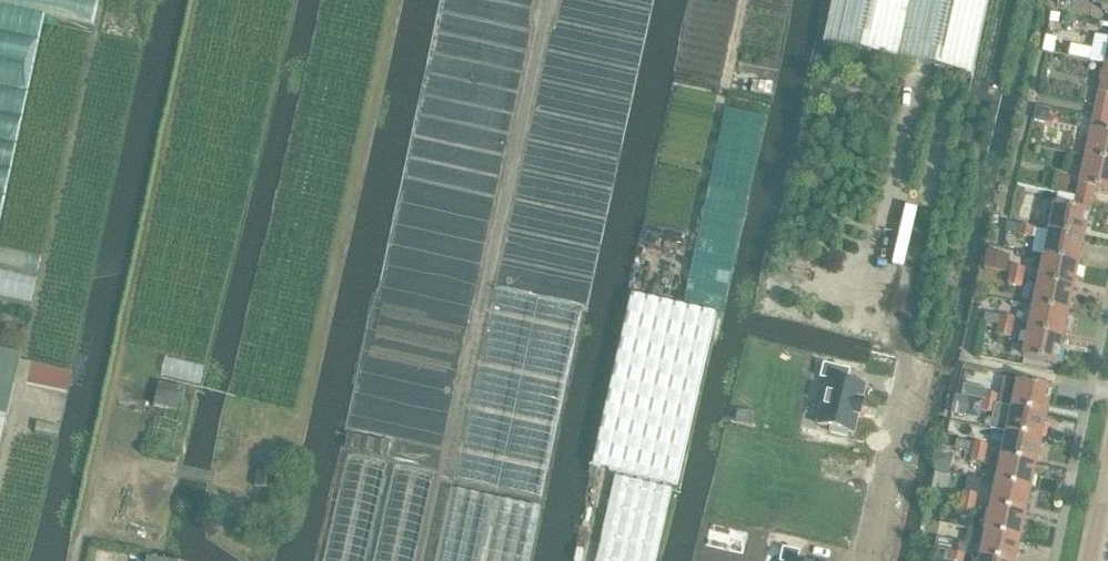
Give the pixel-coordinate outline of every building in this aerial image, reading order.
[(938,69),(974,77),(991,0),(835,0),(825,44),(938,69)] [(1098,107),(1107,109),(1107,66),(1098,107)] [(1037,107),(1035,120),(1042,122),(1049,118),(1050,110),(1037,107)] [(1088,157),(1107,161),(1107,132),(1107,131),(1107,119),(1096,117),(1088,157)] [(1079,198),(1091,200),(1094,188),(1107,191),(1107,161),(1088,157),(1079,198)] [(1057,206),(1052,232),(1083,239),(1089,212),(1091,200),(1079,198),(1076,210),(1057,206)] [(1034,228),(1007,223),(1005,233),(1032,238),(1034,228)] [(1052,232),(1046,257),(1078,264),(1083,239),(1052,232)] [(984,269),(1006,273),(1009,255),(987,251),(984,269)] [(1046,257),(1041,282),(1072,289),(1078,264),(1046,257)] [(1011,266),(1009,275),(1024,278),(1025,268),(1011,266)] [(1022,287),(1024,278),(1009,275),(1007,285),(1022,287)] [(1041,282),(1036,307),(1067,314),(1072,289),(1041,282)] [(633,296),(597,448),(593,467),(675,486),(716,315),(633,296)] [(1036,307),(1030,333),(1062,339),(1067,314),(1036,307)] [(986,313),(984,323),(999,326),(1013,329),(1016,319),(1001,316),(986,313)] [(999,326),(997,335),(1012,338),(1013,329),(999,326)] [(1030,333),(1025,358),(1056,365),(1062,339),(1030,333)] [(8,415),(22,353),(0,348),(0,451),(8,415)] [(72,373),(32,362),(27,383),(67,393),(72,373)] [(828,380),(818,425),(832,428),(831,433),(847,437),(849,432),(854,433),(858,416),(859,416),(863,402),(861,402),(865,387),(847,383),(850,369),(824,363),(820,378),(828,380)] [(1020,382),(1014,408),(1047,415),(1053,389),(1020,382)] [(160,383),(146,448),(172,453),(180,413),(185,389),(160,383)] [(965,385),(963,397),(966,398),(982,401),(997,403),(999,395),(986,393),(987,390),(965,385)] [(955,396),(951,413),(953,413),(963,416),(967,399),(956,397),(955,396)] [(982,401),(980,412),(995,414),(997,403),(982,401)] [(1014,408),(1009,433),(1042,440),(1047,415),(1014,408)] [(37,423),(35,434),(57,439),(60,428),(37,423)] [(1009,433),(1004,458),(1036,465),(1042,440),(1009,433)] [(345,448),(387,456),(390,442),(348,434),(345,448)] [(957,440),(956,447),(971,451),(972,444),(957,440)] [(973,442),(971,452),(986,454),(988,445),(973,442)] [(262,450),(255,486),(283,492),(291,456),(262,450)] [(984,463),(986,454),(971,452),(970,461),(984,463)] [(327,560),(417,560),(436,473),(351,454),(327,560)] [(938,455),(935,469),(949,472),(952,455),(938,455)] [(1004,458),(999,483),(1031,490),(1036,465),(1004,458)] [(772,465),(767,487),(784,491),(778,517),(832,529),(840,497),(826,494),(829,479),(772,465)] [(672,488),(615,476),(597,560),(656,560),(672,488)] [(999,483),(993,508),(1026,515),(1031,490),(999,483)] [(541,509),(452,490),(436,560),(530,560),(541,509)] [(963,492),(962,502),(975,505),(977,495),(963,492)] [(974,514),(975,505),(962,502),(960,512),(974,514)] [(993,508),(988,533),(1020,540),(1026,515),(993,508)] [(983,558),(997,560),(1016,560),(1020,540),(988,533),(983,558)] [(937,538),(935,549),(950,552),(950,551),(965,553),(967,544),(952,541),(937,538)] [(800,552),(783,548),(780,560),(798,560),(800,552)] [(949,560),(956,560),(964,560),(965,553),(950,551),(950,552),(949,560)]
